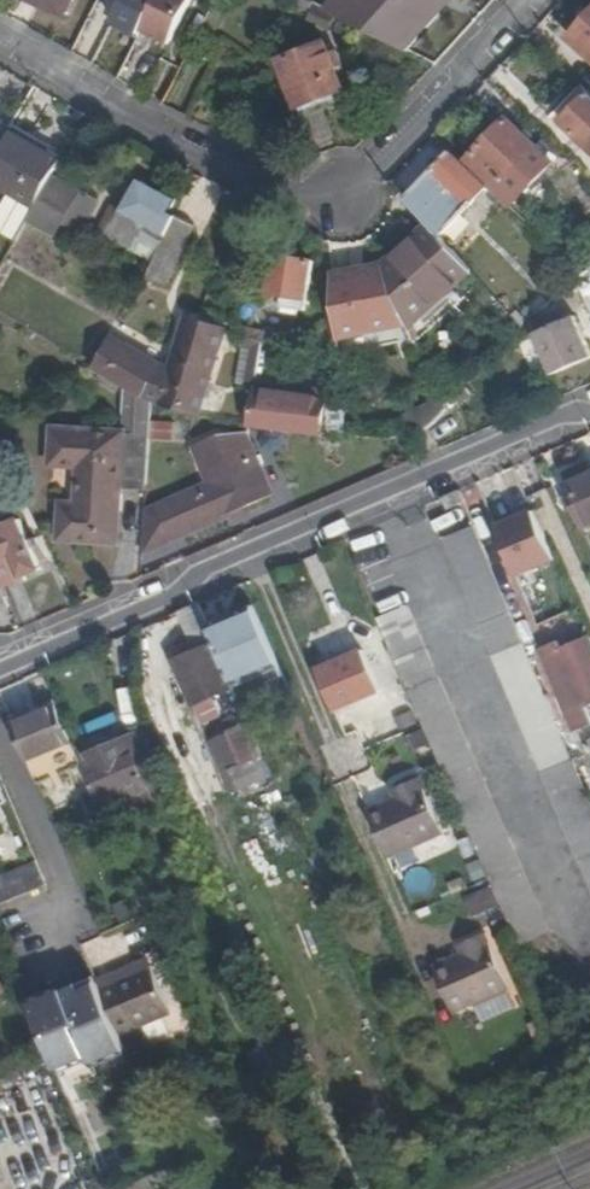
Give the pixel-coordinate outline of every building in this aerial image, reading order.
[(62,13),(69,0),(35,0),(62,13)] [(109,29),(134,42),(140,30),(155,0),(124,0),(109,29)] [(140,30),(167,45),(190,0),(155,0),(140,30)] [(331,12),(413,54),(459,0),(342,0),(331,12)] [(569,37),(589,56),(589,13),(569,37)] [(275,60),(293,107),(339,90),(321,42),(275,60)] [(339,90),(293,107),(296,114),(342,97),(339,90)] [(589,93),(561,122),(589,149),(589,94),(589,93)] [(517,176),(516,175),(512,172),(518,165),(524,159),(536,147),(507,119),(473,155),(506,187),(517,176)] [(36,208),(53,178),(62,162),(9,133),(0,147),(0,188),(36,208)] [(438,237),(488,187),(451,152),(405,200),(428,225),(438,237)] [(528,162),(524,159),(518,165),(522,169),(528,162)] [(512,172),(516,175),(522,169),(518,165),(512,172)] [(81,194),(53,178),(36,208),(28,223),(56,238),(67,218),(80,196),(81,194)] [(171,222),(173,217),(180,201),(140,179),(122,212),(129,217),(124,227),(139,236),(152,212),(171,222)] [(80,196),(67,218),(84,228),(97,205),(80,196)] [(12,233),(20,213),(2,206),(0,210),(0,228),(12,233)] [(97,234),(107,240),(116,223),(121,213),(111,208),(97,234)] [(129,217),(122,212),(121,213),(116,223),(124,227),(129,217)] [(160,247),(171,222),(152,212),(139,236),(160,247)] [(152,265),(147,277),(167,286),(193,226),(173,217),(171,222),(160,247),(152,265)] [(107,240),(130,253),(139,236),(124,227),(116,223),(107,240)] [(407,325),(468,270),(438,237),(428,225),(382,266),(406,323),(407,325)] [(130,253),(152,265),(160,247),(139,236),(130,253)] [(369,241),(329,245),(331,268),(371,264),(369,241)] [(313,261),(265,254),(259,291),(282,294),(280,306),(305,311),(313,261)] [(332,278),(337,337),(406,323),(382,266),(367,273),(352,276),(332,278)] [(530,326),(551,376),(589,359),(589,358),(573,318),(558,325),(553,315),(530,326)] [(93,373),(113,384),(123,389),(144,401),(149,403),(160,408),(168,410),(169,407),(198,416),(225,329),(187,316),(179,338),(184,340),(175,369),(169,366),(109,340),(93,373)] [(339,355),(413,341),(407,325),(406,323),(337,337),(339,355)] [(245,336),(263,342),(264,332),(233,325),(231,333),(245,336)] [(264,332),(263,342),(304,348),(305,334),(265,327),(264,332)] [(305,334),(304,348),(330,352),(329,338),(305,334)] [(246,386),(255,387),(263,342),(245,336),(243,345),(253,347),(246,386)] [(179,338),(169,366),(175,369),(184,340),(179,338)] [(360,360),(344,362),(346,381),(362,379),(360,360)] [(255,387),(248,426),(286,432),(321,435),(326,399),(255,387)] [(144,401),(123,389),(120,442),(54,438),(52,473),(79,475),(77,515),(62,515),(60,548),(115,551),(119,494),(145,496),(149,403),(144,401)] [(329,433),(346,434),(343,403),(326,404),(329,433)] [(225,453),(248,443),(248,434),(217,436),(225,453)] [(144,515),(142,553),(272,495),(248,443),(225,453),(217,436),(191,448),(198,463),(202,462),(212,485),(144,515)] [(567,486),(586,530),(589,529),(589,475),(567,486)] [(457,492),(440,499),(445,512),(463,504),(457,492)] [(516,577),(562,562),(542,499),(496,513),(516,577)] [(468,515),(489,565),(507,558),(485,508),(468,515)] [(2,584),(41,568),(19,519),(0,527),(0,580),(2,584)] [(522,644),(521,645),(472,529),(454,537),(589,854),(589,803),(522,644)] [(454,537),(444,541),(589,881),(589,854),(454,537)] [(384,546),(355,557),(370,600),(400,590),(384,546)] [(197,604),(178,612),(192,646),(194,644),(197,650),(190,653),(174,660),(193,705),(231,688),(212,644),(214,643),(208,627),(197,604)] [(238,696),(283,676),(252,606),(208,627),(214,643),(238,696)] [(489,879),(517,944),(547,931),(407,607),(377,620),(378,623),(403,680),(422,724),(480,858),(488,876),(489,879)] [(403,680),(378,623),(358,631),(383,689),(403,680)] [(589,705),(589,640),(565,650),(559,635),(541,642),(577,729),(589,725),(589,711),(588,706),(589,705)] [(194,644),(192,646),(188,648),(190,653),(197,650),(194,644)] [(317,671),(335,712),(381,692),(363,651),(317,671)] [(119,721),(132,720),(131,688),(118,689),(119,721)] [(70,743),(55,706),(10,724),(26,761),(70,743)] [(237,787),(271,773),(249,723),(215,737),(237,787)] [(77,759),(99,809),(149,788),(156,803),(168,799),(140,732),(77,759)] [(215,737),(208,740),(229,790),(237,787),(215,737)] [(395,802),(367,814),(388,861),(443,836),(417,779),(391,792),(395,802)] [(480,858),(468,863),(475,881),(488,876),(480,858)] [(48,892),(37,866),(0,882),(0,911),(48,892)] [(496,907),(488,890),(465,901),(472,917),(496,907)] [(136,895),(111,905),(117,919),(142,909),(136,895)] [(504,923),(499,911),(490,915),(495,927),(504,923)] [(453,1013),(471,1005),(503,991),(508,989),(485,933),(458,944),(462,954),(433,967),(453,1013)] [(102,997),(120,1040),(169,1018),(149,968),(98,990),(102,997)] [(102,997),(98,990),(95,982),(65,995),(72,1010),(102,997)] [(503,991),(471,1005),(480,1026),(512,1011),(503,991)] [(49,1046),(61,1074),(123,1048),(120,1040),(102,997),(72,1010),(65,995),(33,1008),(49,1046)]
